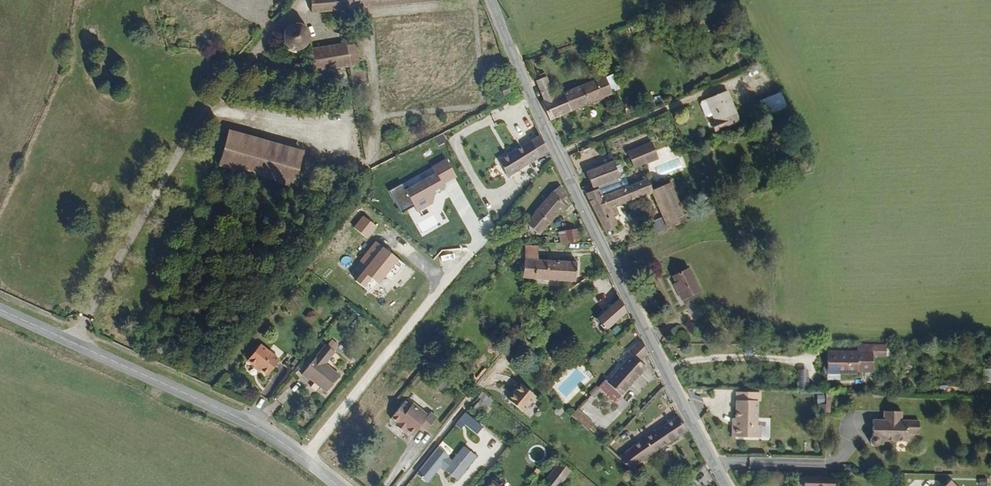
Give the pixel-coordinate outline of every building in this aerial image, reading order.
[(431,14),(429,0),(415,0),(304,9),(305,25),(332,24),(431,14)] [(292,34),(284,36),(283,37),(279,41),(277,46),(277,52),(279,56),(282,60),(288,63),(292,63),(297,62),(301,59),(304,55),(305,50),(305,45),(303,40),(297,36),(292,34)] [(308,83),(343,77),(342,75),(339,58),(338,56),(306,61),(308,83)] [(339,58),(342,75),(352,73),(349,56),(339,58)] [(545,70),(533,76),(542,98),(539,99),(549,118),(610,89),(601,70),(555,92),(545,70)] [(724,88),(696,101),(702,114),(708,111),(711,117),(708,119),(712,127),(736,116),(724,88)] [(305,150),(229,131),(219,167),(295,186),(305,150)] [(633,163),(645,158),(643,152),(655,147),(651,138),(626,147),(633,163)] [(542,160),(534,143),(493,168),(503,186),(533,167),(542,160)] [(645,158),(658,153),(655,147),(643,152),(645,158)] [(597,181),(598,185),(599,185),(602,190),(623,180),(620,172),(611,154),(584,167),(591,184),(597,181)] [(403,185),(392,191),(404,213),(415,207),(419,213),(438,202),(435,196),(447,189),(444,184),(457,178),(447,160),(433,167),(437,174),(406,191),(403,185)] [(586,191),(606,230),(615,226),(612,217),(608,209),(616,206),(650,190),(651,188),(645,175),(629,182),(624,171),(620,172),(623,180),(602,190),(599,185),(598,185),(586,191)] [(650,190),(666,226),(686,217),(670,180),(651,188),(650,190)] [(543,200),(518,232),(527,240),(528,238),(533,243),(559,212),(556,209),(561,204),(552,192),(543,200)] [(608,209),(612,217),(619,213),(616,206),(608,209)] [(554,237),(554,250),(571,249),(570,236),(554,237)] [(527,258),(516,259),(517,273),(529,272),(527,258)] [(682,300),(700,291),(689,267),(675,276),(680,284),(675,287),(682,300)] [(518,292),(573,285),(572,268),(529,272),(517,273),(518,292)] [(623,318),(615,305),(593,325),(597,329),(597,332),(602,337),(623,318)] [(881,357),(881,343),(866,343),(866,350),(833,351),(833,355),(864,354),(865,357),(881,357)] [(644,359),(637,344),(623,359),(626,362),(603,389),(599,385),(591,395),(598,400),(609,410),(611,411),(641,376),(636,370),(644,359)] [(516,349),(507,360),(514,366),(522,355),(516,349)] [(881,372),(881,357),(865,357),(864,354),(833,355),(833,371),(846,371),(846,373),(864,373),(864,371),(881,372)] [(260,357),(248,374),(268,387),(279,372),(260,357)] [(325,357),(304,386),(316,394),(312,399),(317,402),(321,397),(328,403),(340,386),(327,376),(335,364),(325,357)] [(811,384),(809,369),(799,370),(801,385),(811,384)] [(642,376),(625,394),(632,401),(649,383),(642,376)] [(518,393),(505,408),(519,419),(532,405),(518,393)] [(754,398),(732,397),(732,421),(728,421),(728,434),(758,434),(758,422),(754,422),(754,398)] [(481,400),(468,415),(477,422),(488,407),(481,400)] [(609,410),(598,400),(593,406),(604,415),(609,410)] [(900,406),(881,406),(881,416),(870,416),(870,431),(868,432),(866,434),(866,437),(866,439),(868,441),(870,443),(872,443),(875,442),(876,441),(877,438),(905,438),(904,431),(918,431),(917,416),(900,415),(900,406)] [(404,410),(391,426),(397,432),(395,435),(403,441),(406,438),(412,443),(419,433),(427,439),(438,424),(430,418),(427,422),(413,411),(410,414),(404,410)] [(572,415),(564,424),(571,429),(579,421),(572,415)] [(494,431),(498,424),(491,419),(486,426),(494,431)] [(579,421),(571,429),(583,440),(591,431),(579,421)] [(464,422),(453,436),(458,439),(463,433),(475,441),(480,434),(464,422)] [(675,425),(611,462),(626,476),(684,441),(675,425)] [(414,483),(418,485),(429,485),(438,474),(454,485),(457,485),(472,464),(459,455),(448,469),(444,466),(446,464),(436,456),(414,483)] [(805,472),(805,485),(808,485),(809,485),(833,485),(832,472),(805,472)] [(946,485),(969,485),(959,475),(946,485)]
